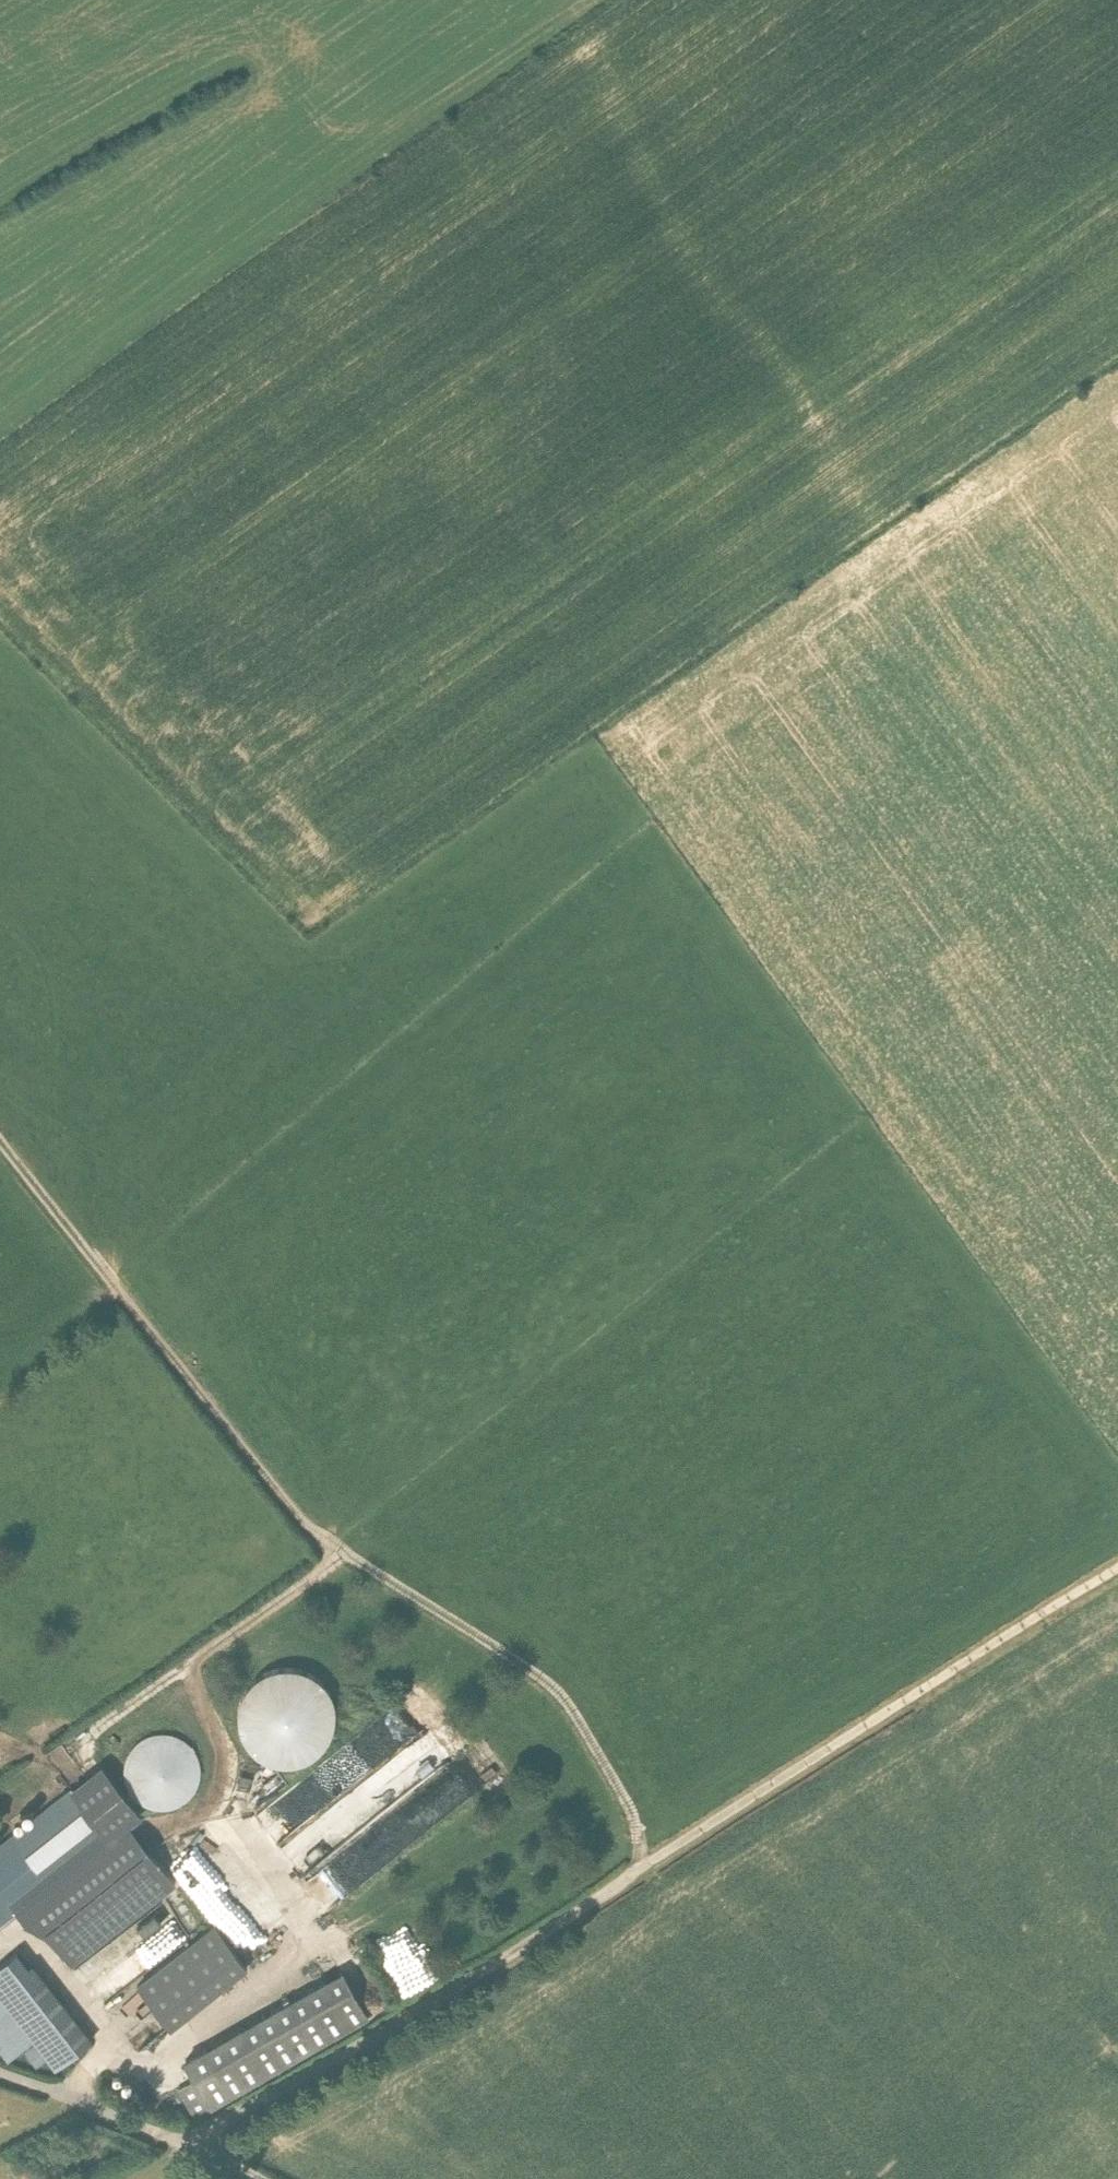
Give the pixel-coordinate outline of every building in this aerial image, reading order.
[(327,1762),(331,1671),(251,1668),(247,1759),(327,1762)] [(406,1701),(256,1808),(278,1838),(428,1732),(406,1701)] [(192,1749),(184,1728),(123,1749),(145,1811),(206,1789),(196,1759),(187,1762),(183,1752),(192,1749)] [(111,1838),(17,1912),(25,1921),(45,1931),(71,1965),(175,1884),(129,1825),(141,1815),(103,1765),(72,1789),(111,1838)] [(72,1789),(0,1845),(0,1925),(17,1912),(111,1838),(72,1789)] [(136,1984),(170,2027),(247,1967),(214,1924),(136,1984)] [(8,2060),(33,2041),(55,2069),(91,2040),(19,1949),(0,1964),(0,2049),(8,2060)] [(196,2114),(367,2018),(341,1972),(185,2060),(196,2078),(181,2086),(196,2114)]
